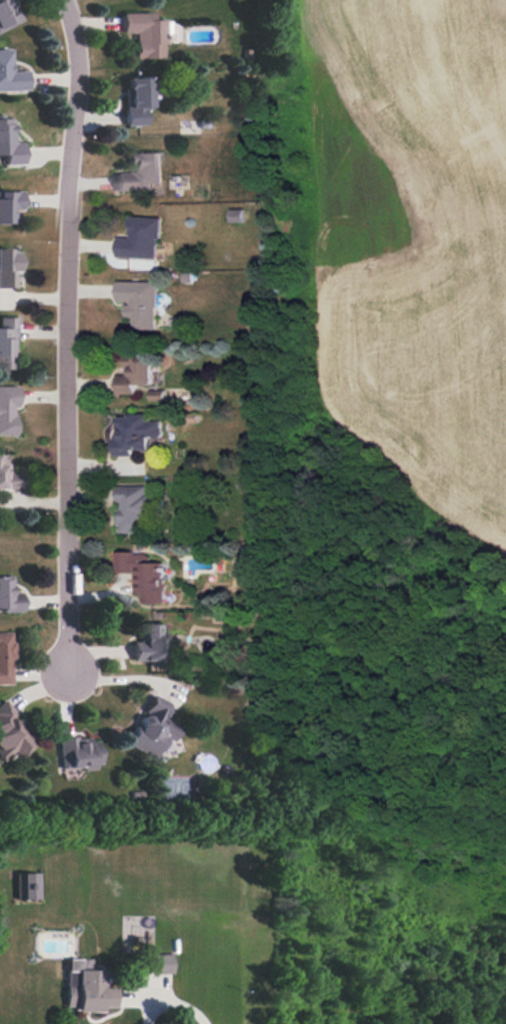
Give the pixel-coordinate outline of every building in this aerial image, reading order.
[(20,0),(0,0),(0,26),(16,17),(10,6),(20,0)] [(147,9),(116,10),(117,33),(129,33),(129,61),(161,61),(160,18),(147,18),(147,9)] [(25,88),(0,89),(0,45),(6,45),(7,67),(24,66),(25,88)] [(144,70),(119,71),(120,123),(145,122),(144,70)] [(23,157),(0,159),(0,108),(5,107),(8,140),(21,139),(23,157)] [(156,145),(159,185),(114,189),(112,172),(122,171),(121,148),(156,145)] [(3,222),(0,222),(0,183),(21,184),(20,204),(4,204),(3,222)] [(155,213),(154,255),(111,254),(111,235),(124,236),(124,213),(155,213)] [(8,248),(7,239),(0,239),(0,287),(19,286),(18,247),(8,248)] [(153,283),(153,330),(130,329),(131,317),(122,317),(122,305),(127,305),(127,302),(114,302),(114,282),(153,283)] [(4,368),(0,368),(0,311),(12,311),(13,334),(4,334),(4,368)] [(149,357),(122,357),(122,375),(113,375),(113,394),(132,394),(132,386),(150,386),(149,357)] [(13,436),(0,436),(0,379),(14,380),(13,404),(7,404),(6,414),(14,414),(13,436)] [(110,413),(107,451),(141,454),(160,428),(162,402),(126,408),(123,414),(110,413)] [(17,490),(0,490),(0,471),(17,471),(17,490)] [(113,487),(114,503),(120,503),(120,508),(112,508),(114,536),(148,534),(147,519),(152,519),(150,495),(146,495),(145,485),(113,487)] [(161,563),(162,605),(136,606),(136,596),(128,596),(128,576),(111,576),(110,552),(132,552),(132,554),(144,554),(161,563)] [(16,610),(0,610),(0,567),(5,567),(6,587),(16,587),(16,610)] [(162,625),(162,661),(131,661),(132,642),(136,642),(136,633),(139,633),(139,625),(162,625)] [(12,685),(10,632),(0,633),(0,685),(12,685)] [(159,715),(166,703),(149,692),(120,743),(147,759),(155,744),(160,747),(174,723),(159,715)] [(5,754),(0,761),(0,694),(16,707),(6,719),(29,738),(11,759),(5,754)] [(96,736),(98,759),(85,761),(86,768),(56,772),(51,730),(71,728),(72,739),(96,736)] [(39,873),(16,873),(16,900),(40,899),(39,873)] [(149,975),(172,974),(172,954),(148,955),(149,975)] [(66,1007),(76,1007),(76,1012),(101,1013),(101,1007),(116,1008),(116,989),(102,988),(102,970),(85,970),(85,959),(67,959),(66,1007)]
